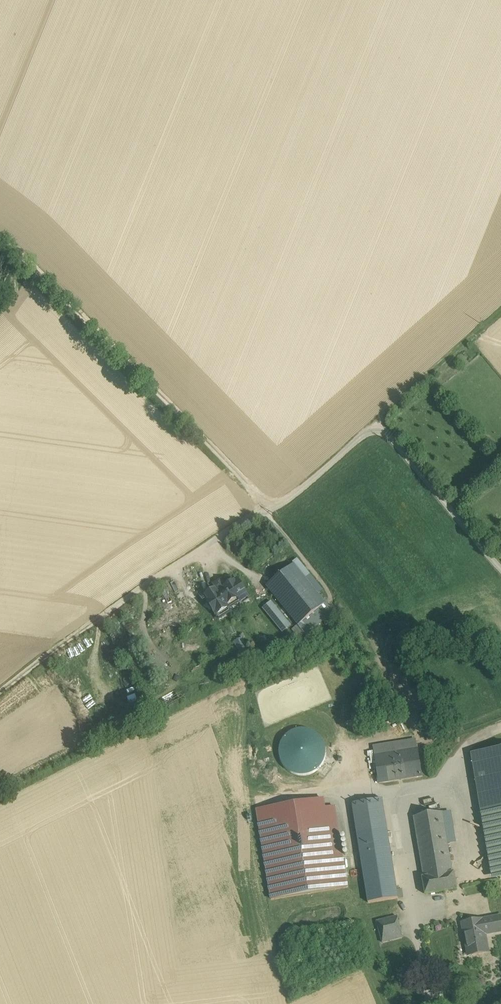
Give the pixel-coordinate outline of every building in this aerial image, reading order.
[(314,590),(319,586),(299,561),(294,565),(314,590)] [(314,590),(294,565),(266,587),(299,626),(326,604),(314,590)] [(218,593),(227,587),(222,579),(213,584),(216,589),(218,593)] [(227,587),(218,593),(219,593),(228,608),(229,608),(228,606),(238,599),(240,602),(248,596),(238,580),(227,587)] [(204,597),(207,600),(219,593),(218,593),(216,589),(204,597)] [(228,608),(219,593),(207,600),(217,616),(229,609),(228,608)] [(291,626),(271,602),(263,609),(283,633),(291,626)] [(326,604),(299,626),(305,635),(306,635),(333,613),(326,604)] [(229,609),(217,616),(219,620),(231,612),(229,609)] [(300,639),(305,635),(299,626),(293,630),(300,639)] [(242,639),(235,642),(240,653),(247,650),(242,639)] [(280,771),(320,773),(323,732),(283,729),(280,771)] [(374,756),(418,749),(416,742),(373,749),(374,756)] [(418,749),(374,756),(379,783),(422,776),(418,749)] [(481,814),(489,813),(500,811),(500,750),(471,755),(481,814)] [(257,810),(271,900),(348,888),(335,807),(325,808),(323,799),(257,810)] [(382,799),(352,804),(368,903),(398,898),(382,799)] [(423,870),(451,865),(447,843),(455,842),(450,811),(414,817),(423,870)] [(500,879),(500,811),(489,813),(500,879)] [(492,880),(500,879),(489,813),(481,814),(492,880)] [(451,865),(423,870),(424,878),(423,878),(426,894),(457,889),(454,873),(453,874),(451,865)] [(397,917),(377,922),(382,943),(402,938),(397,917)] [(463,924),(469,956),(488,953),(484,935),(495,933),(495,929),(500,928),(500,917),(463,924)]
